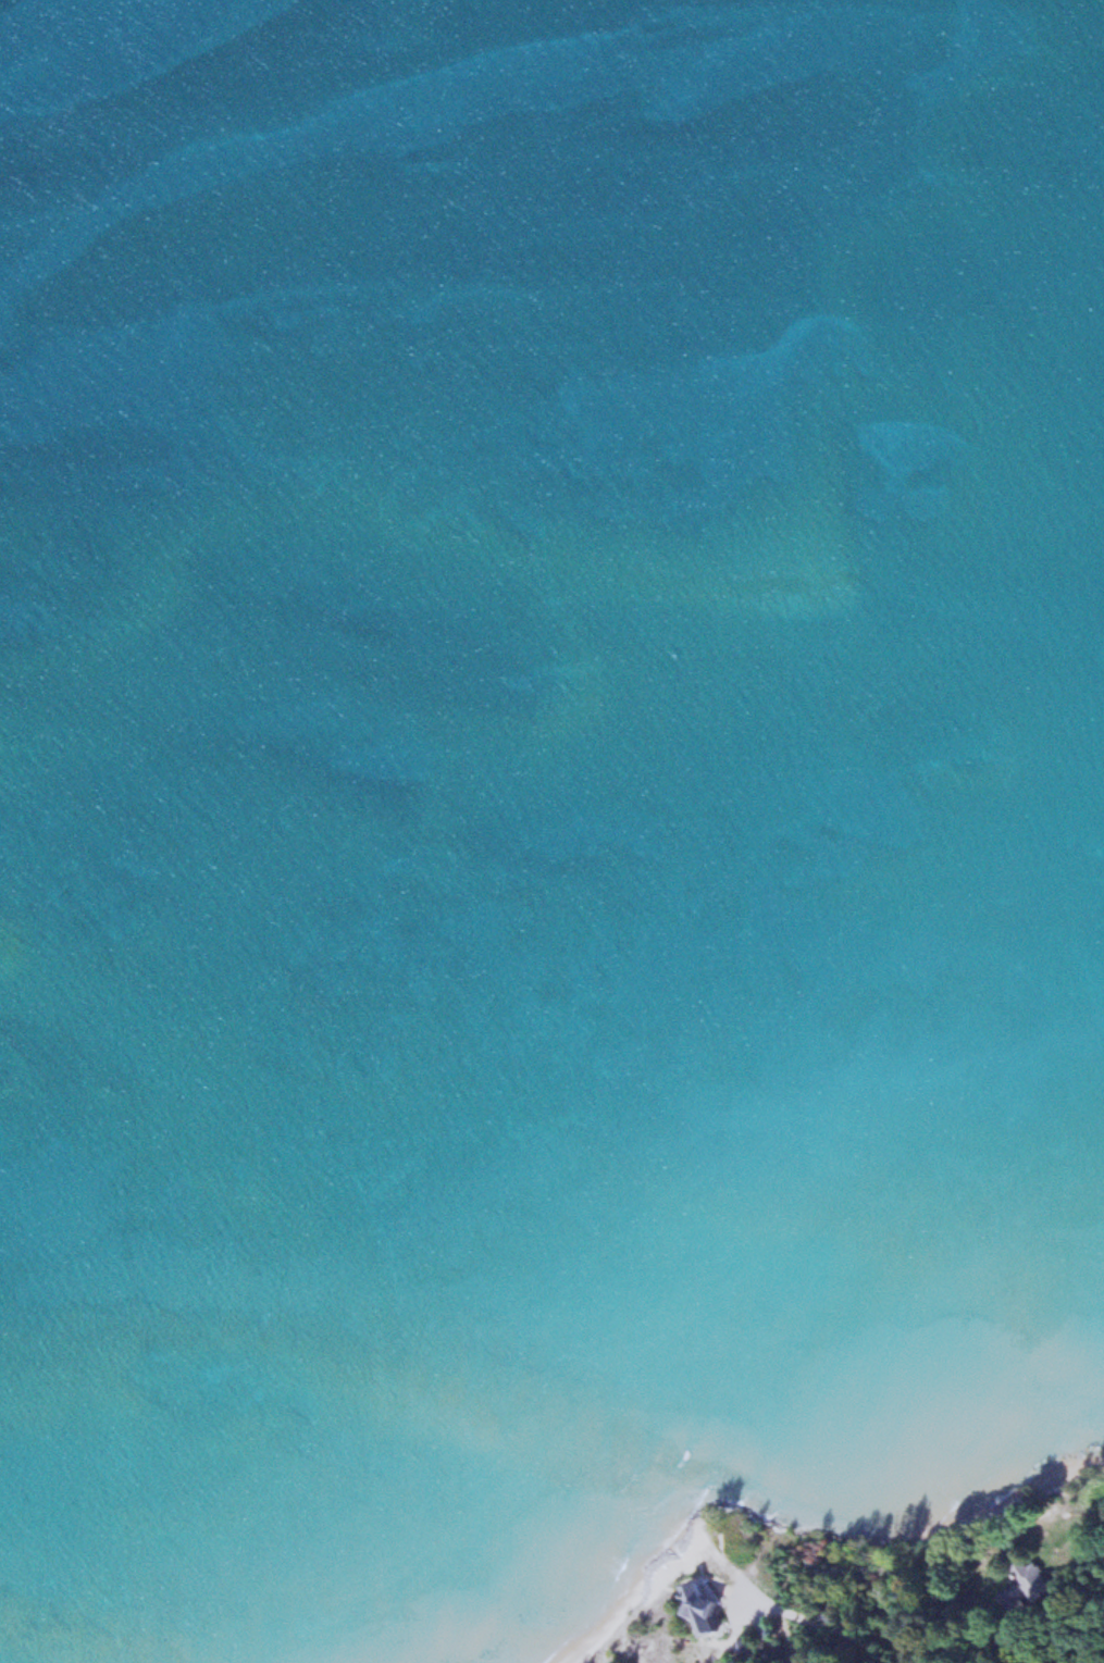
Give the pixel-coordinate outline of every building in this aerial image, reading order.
[(1029,1615),(1025,1606),(1052,1593),(1038,1564),(1018,1573),(1022,1583),(997,1595),(1010,1624),(1029,1615)] [(723,1635),(713,1601),(708,1602),(705,1591),(692,1595),(705,1640),(723,1635)]
